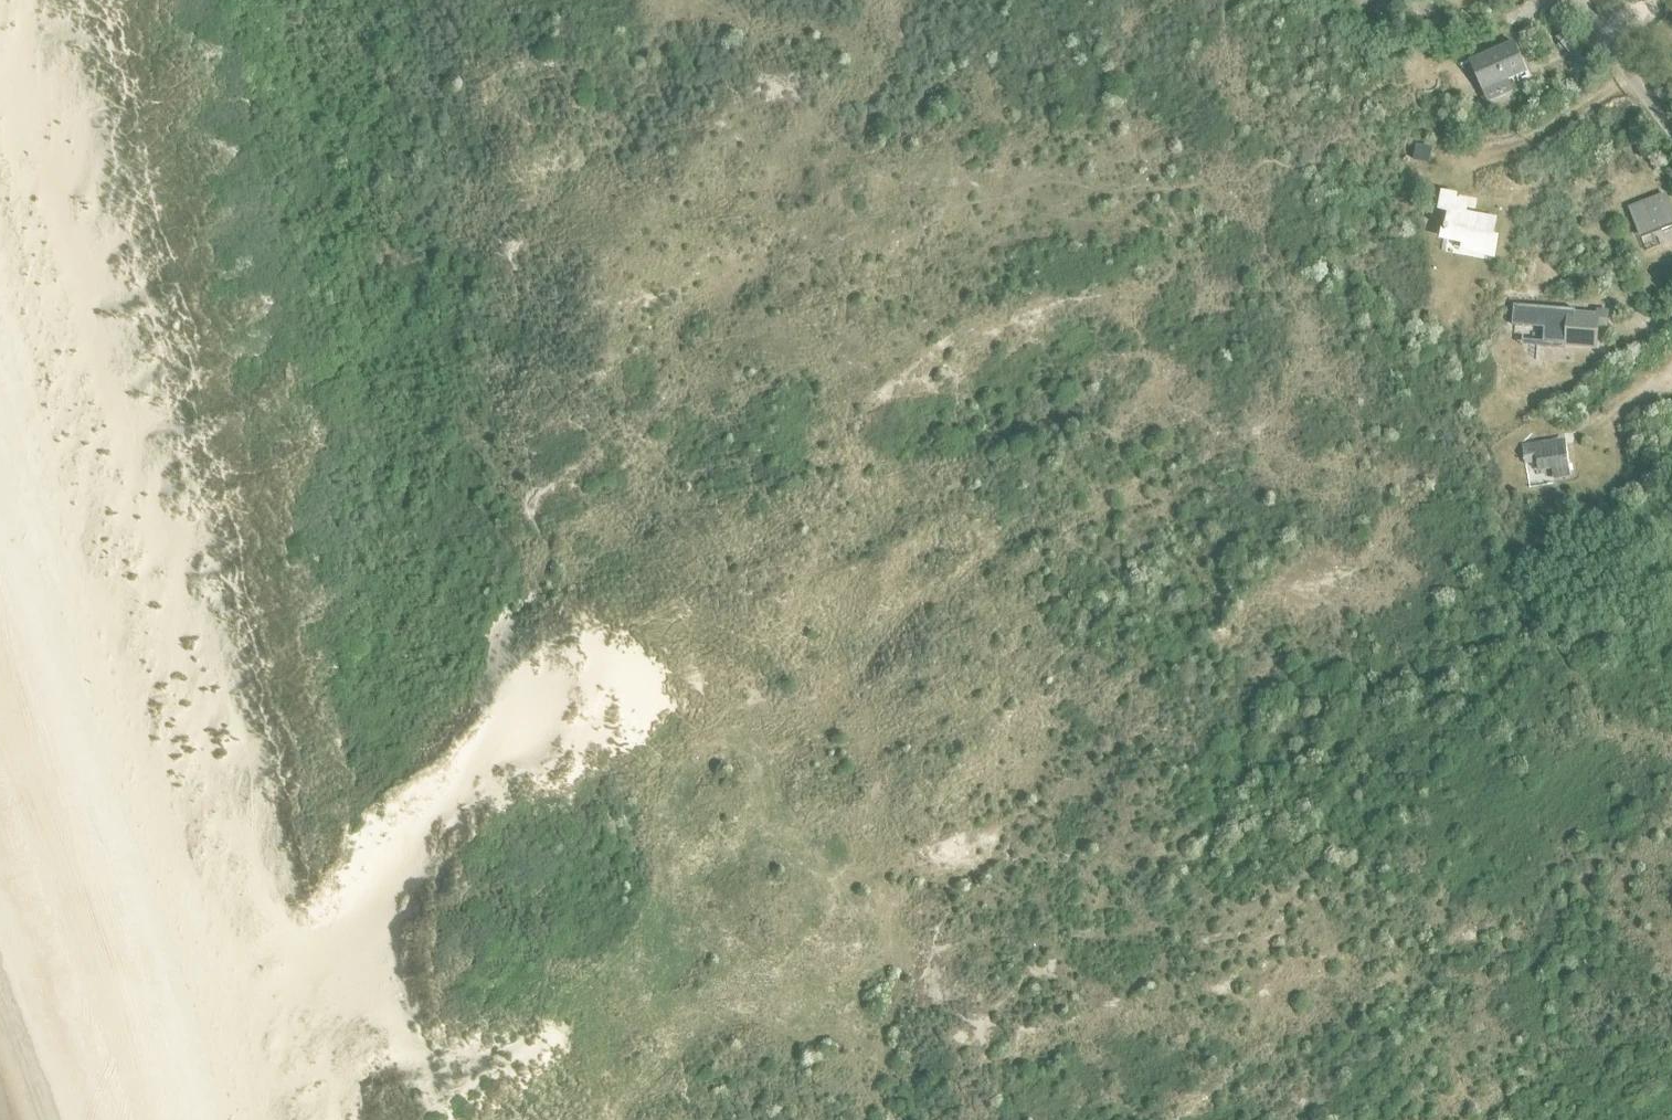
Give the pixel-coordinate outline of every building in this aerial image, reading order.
[(1555,38),(1568,54),(1577,47),(1563,31),(1555,38)] [(1470,62),(1483,92),(1507,82),(1506,81),(1526,73),(1513,43),(1470,62)] [(1415,144),(1412,159),(1427,162),(1430,148),(1415,144)] [(1465,242),(1464,249),(1477,252),(1476,254),(1493,257),(1496,238),(1491,237),(1495,220),(1463,214),(1465,204),(1453,202),(1455,196),(1445,195),(1442,210),(1451,211),(1448,226),(1445,225),(1443,238),(1465,242)] [(1639,235),(1660,227),(1661,231),(1671,226),(1671,214),(1665,195),(1629,209),(1639,235)] [(1515,307),(1513,325),(1545,328),(1543,343),(1596,348),(1597,326),(1606,326),(1607,313),(1598,312),(1597,317),(1571,314),(1572,312),(1515,307)] [(1527,446),(1529,459),(1536,458),(1538,470),(1551,468),(1553,479),(1570,476),(1566,448),(1561,448),(1560,442),(1527,446)]
